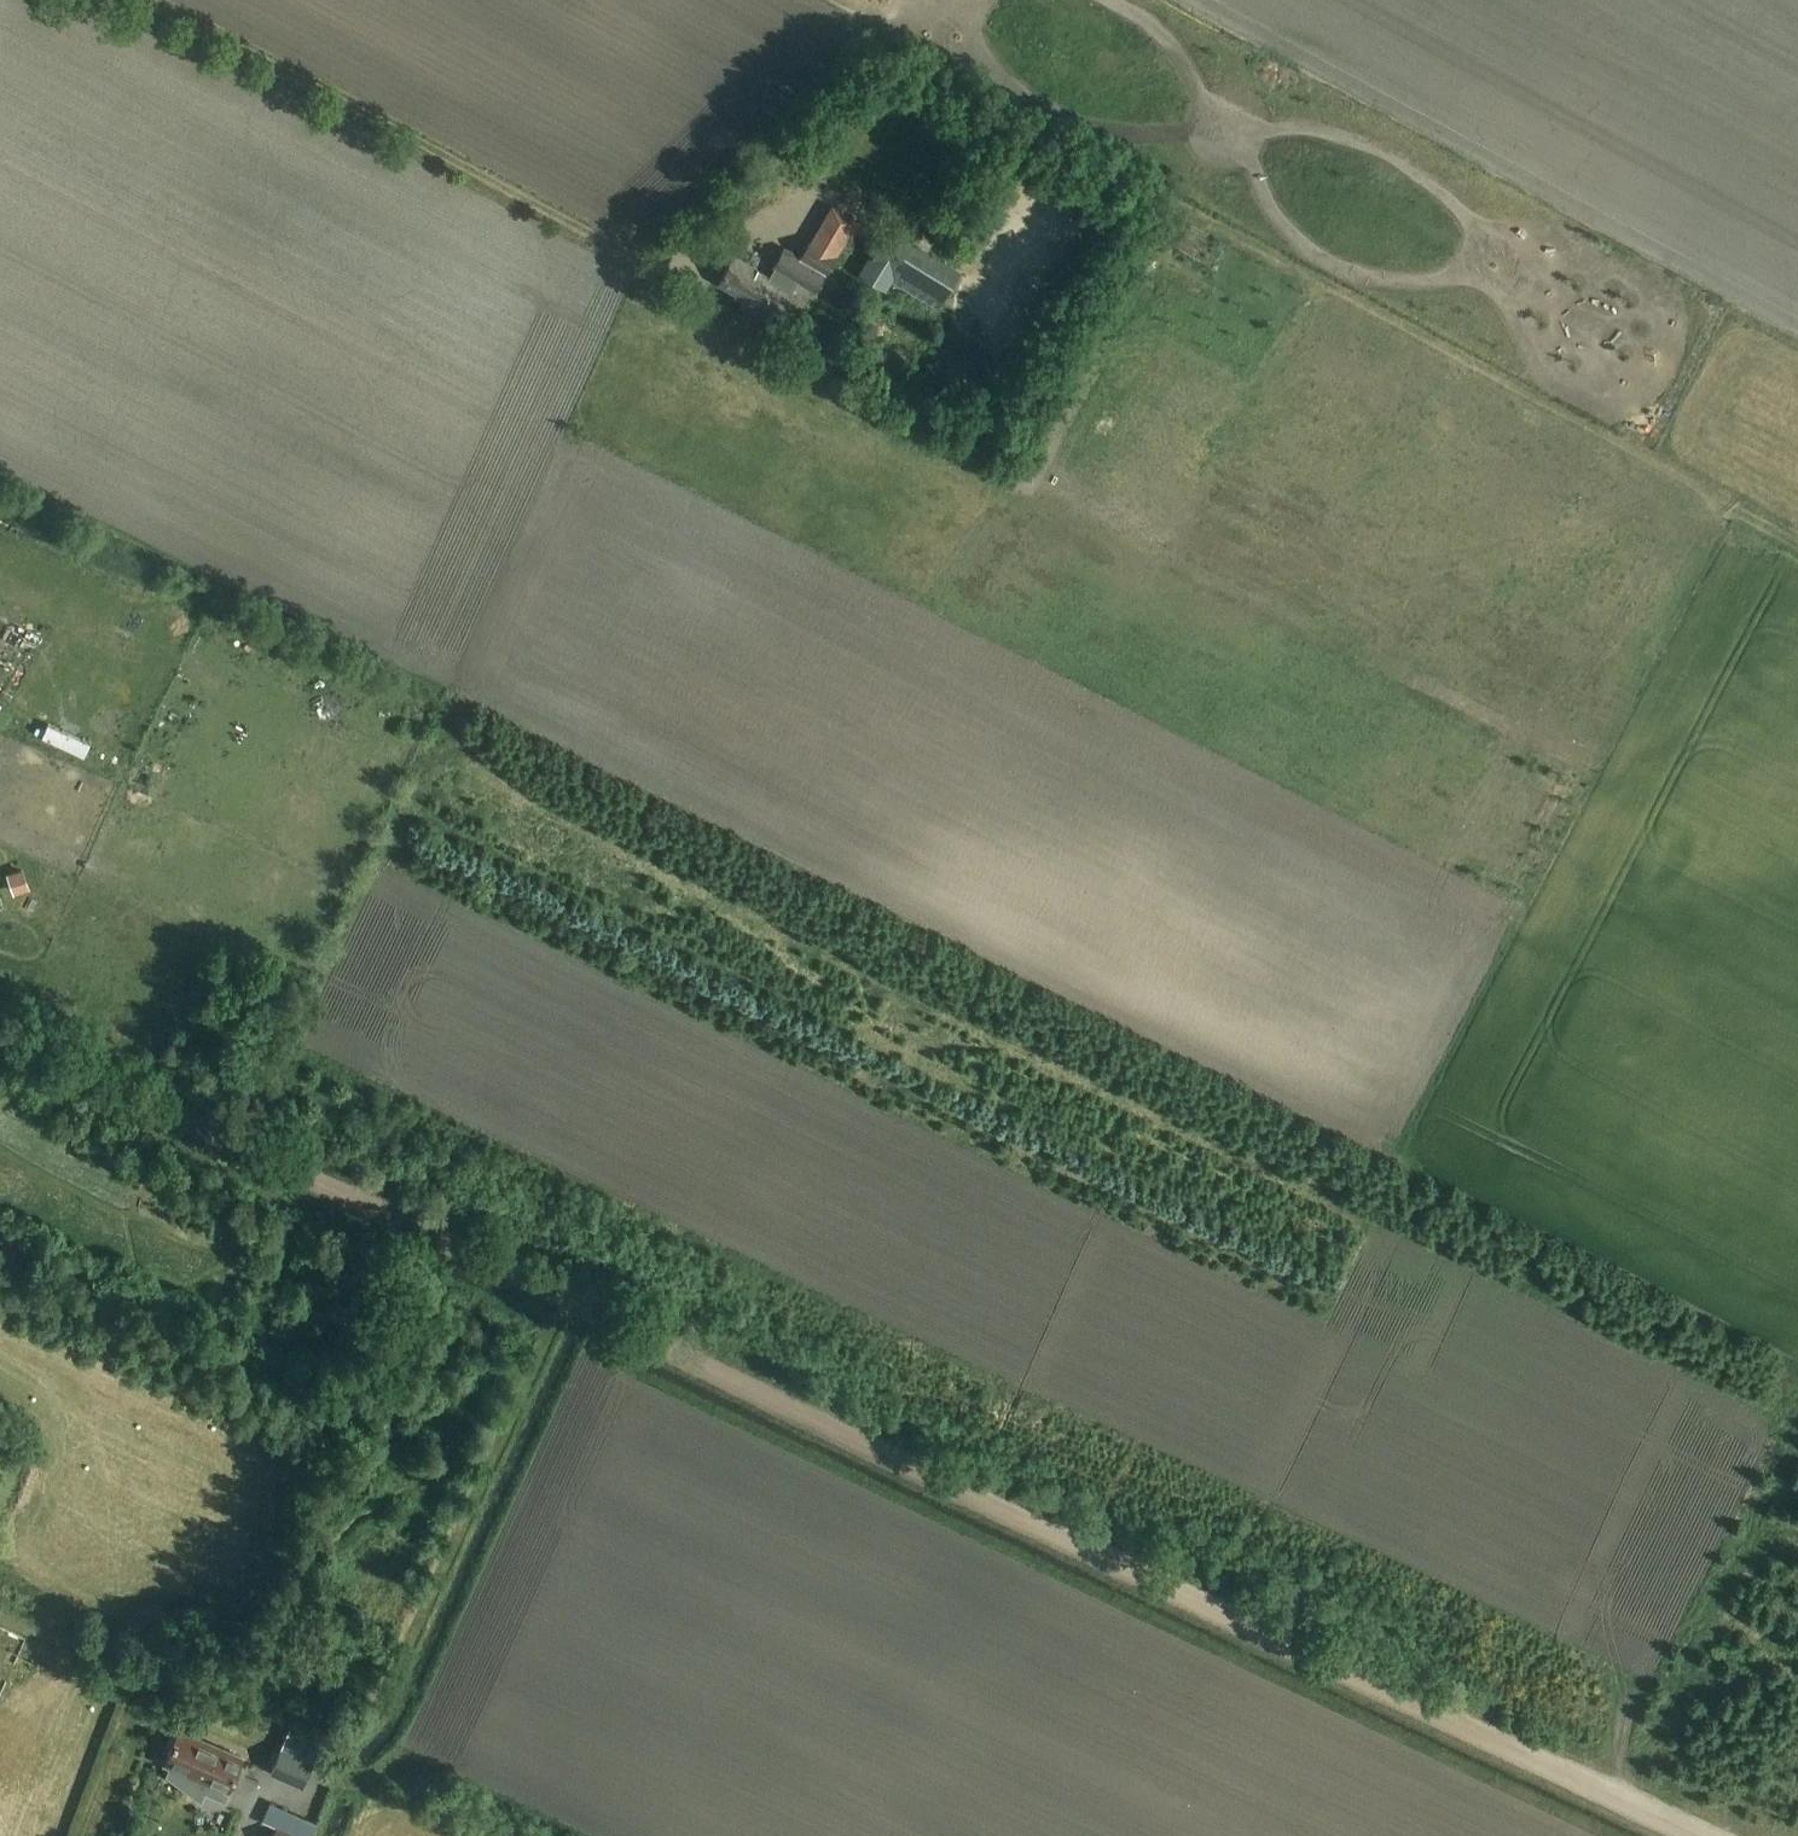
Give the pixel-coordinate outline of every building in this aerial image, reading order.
[(889,232),(863,274),(884,287),(891,276),(911,289),(915,283),(943,300),(959,275),(889,232)] [(746,307),(766,319),(778,326),(797,292),(782,284),(788,274),(813,287),(823,270),(824,271),(834,252),(808,238),(799,256),(783,248),(773,266),(775,267),(770,277),(731,257),(717,282),(736,292),(734,295),(749,303),(746,307)] [(199,1802),(201,1797),(203,1792),(204,1792),(209,1780),(229,1789),(230,1789),(244,1758),(180,1729),(166,1759),(170,1761),(164,1774),(199,1802)] [(313,1760),(280,1746),(269,1772),(302,1787),(313,1760)] [(227,1809),(224,1820),(253,1830),(257,1819),(227,1809)] [(270,1835),(299,1835),(274,1826),(270,1835)]
